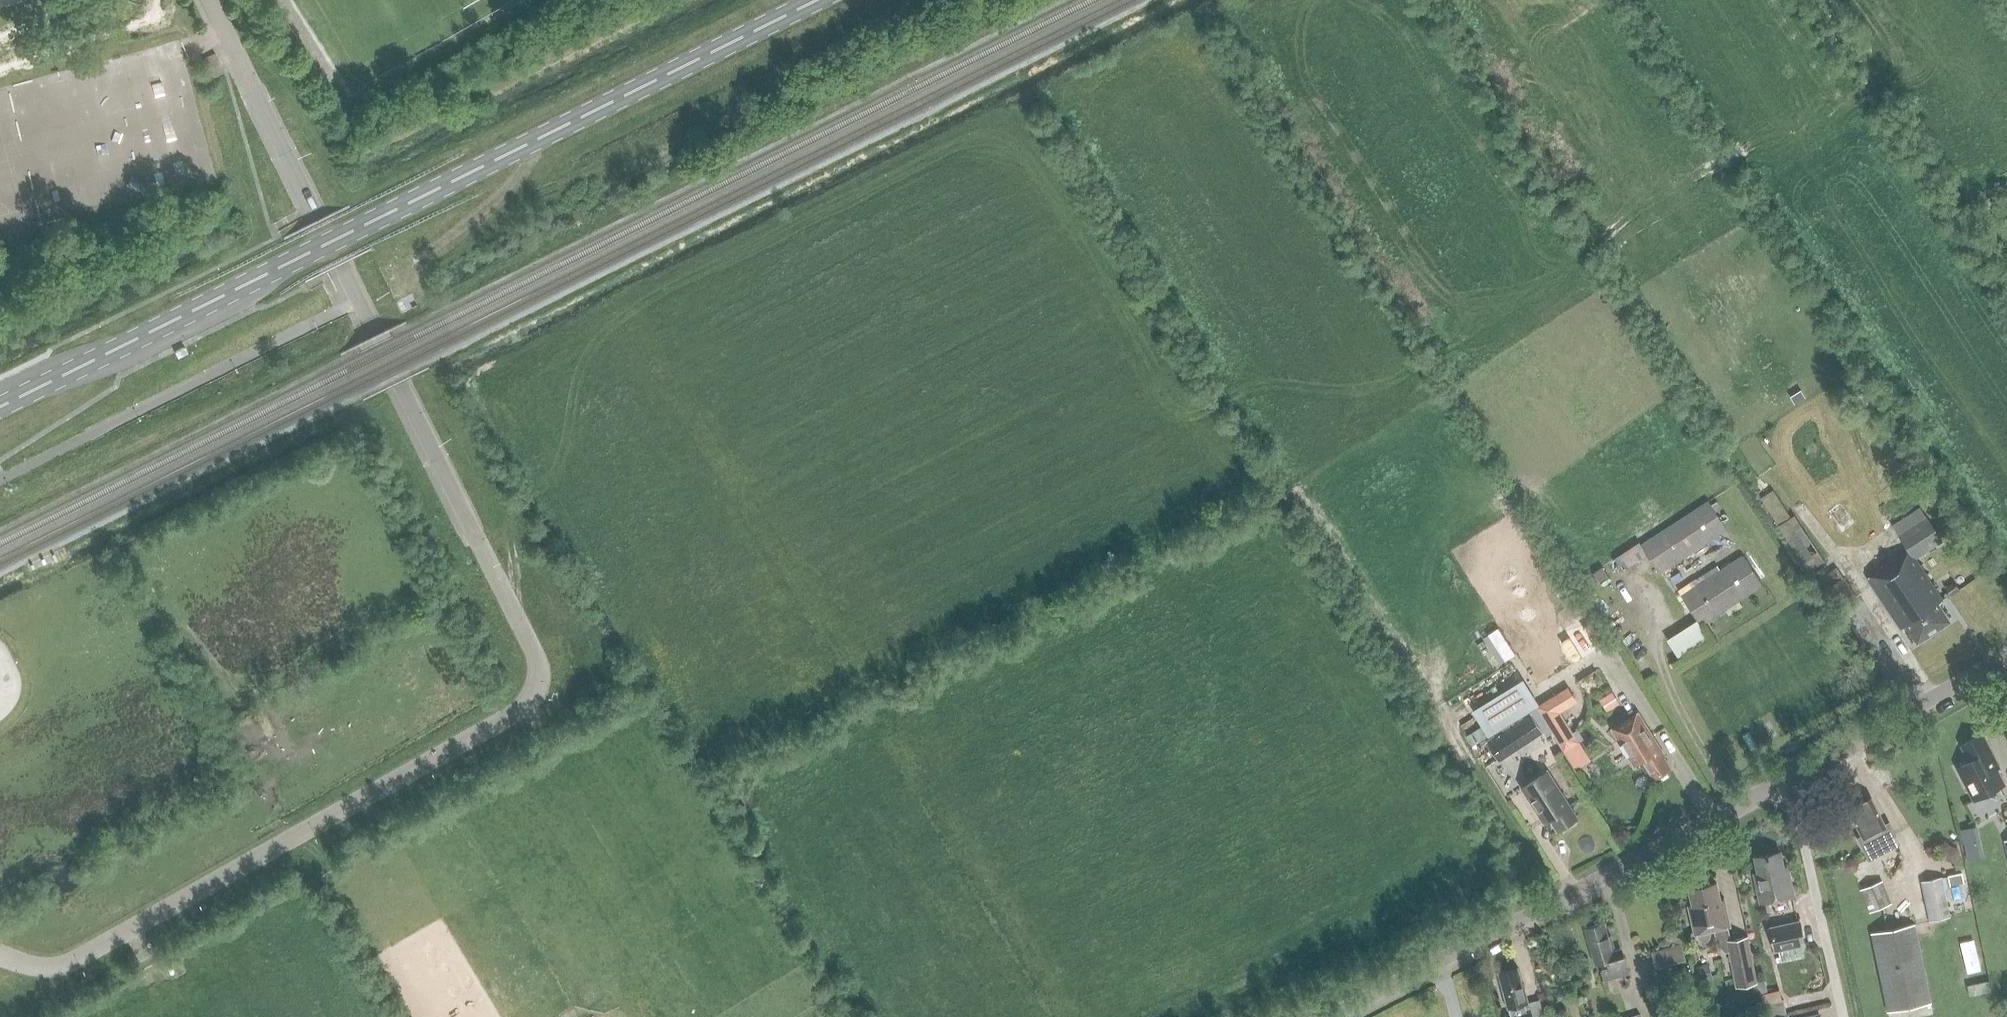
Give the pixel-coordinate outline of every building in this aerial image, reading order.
[(1707,502),(1640,545),(1658,572),(1725,529),(1707,502)] [(1905,625),(1916,642),(1949,621),(1938,603),(1942,600),(1914,559),(1941,541),(1919,508),(1891,526),(1908,551),(1866,578),(1899,629),(1905,625)] [(1742,556),(1681,595),(1699,624),(1761,584),(1742,556)] [(1602,567),(1593,573),(1600,583),(1609,577),(1602,567)] [(1818,579),(1840,613),(1858,602),(1835,568),(1818,579)] [(1944,588),(1949,595),(1957,589),(1953,582),(1944,588)] [(1567,686),(1536,705),(1563,750),(1574,744),(1554,710),(1574,697),(1567,686)] [(1599,698),(1606,710),(1621,702),(1614,690),(1599,698)] [(1669,768),(1648,732),(1649,731),(1638,713),(1611,729),(1633,765),(1641,760),(1652,778),(1655,776),(1659,777),(1665,774),(1665,770),(1669,768)] [(1960,745),(1969,761),(1956,768),(1973,800),(2005,784),(1996,768),(1999,767),(1982,734),(1960,745)] [(1574,744),(1563,750),(1575,770),(1582,766),(1576,755),(1580,753),(1574,744)] [(1548,772),(1522,788),(1543,821),(1549,818),(1558,832),(1562,830),(1564,830),(1569,827),(1570,824),(1578,819),(1548,772)] [(1870,799),(1847,811),(1862,838),(1858,840),(1868,859),(1898,843),(1888,824),(1884,826),(1870,799)] [(1968,859),(1986,855),(1979,825),(1961,829),(1968,859)] [(1793,896),(1787,872),(1784,873),(1779,852),(1753,858),(1757,875),(1753,876),(1759,903),(1793,896)] [(1961,873),(1948,875),(1950,885),(1963,882),(1961,873)] [(1892,903),(1882,879),(1859,889),(1868,912),(1892,903)] [(1941,879),(1922,883),(1930,923),(1949,919),(1941,879)] [(1710,938),(1710,934),(1710,932),(1729,927),(1724,905),(1720,906),(1715,884),(1688,891),(1692,908),(1689,909),(1695,936),(1697,935),(1697,937),(1700,940),(1703,942),(1707,941),(1710,938)] [(1798,921),(1769,928),(1774,950),(1778,950),(1781,963),(1803,958),(1800,944),(1804,944),(1798,921)] [(1598,965),(1603,981),(1627,974),(1622,957),(1615,959),(1609,938),(1606,939),(1602,925),(1583,930),(1594,966),(1598,965)] [(1914,926),(1873,934),(1888,1011),(1929,1003),(1914,926)] [(1746,939),(1727,944),(1737,988),(1757,984),(1746,939)] [(1656,969),(1685,961),(1680,945),(1652,953),(1656,969)] [(1701,982),(1713,978),(1708,962),(1696,966),(1701,982)] [(1530,1012),(1525,1014),(1522,1003),(1527,1002),(1523,985),(1520,986),(1516,969),(1497,974),(1508,1016),(1531,1016),(1530,1012)] [(1991,990),(1989,979),(1966,984),(1968,995),(1991,990)] [(1783,999),(1763,1004),(1766,1016),(1787,1016),(1783,999)] [(1761,1005),(1745,1008),(1747,1016),(1764,1016),(1761,1005)]
